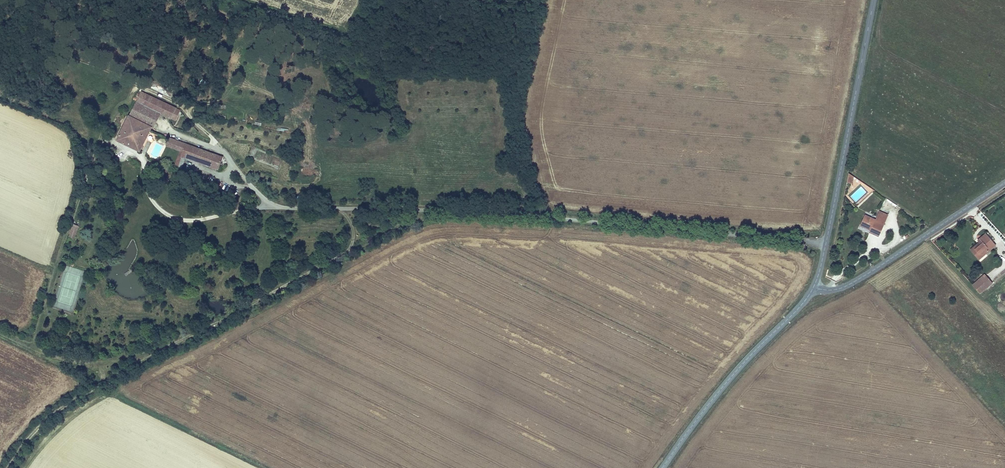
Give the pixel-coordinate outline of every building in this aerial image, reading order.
[(136,101),(117,140),(140,151),(159,113),(171,118),(175,120),(179,110),(146,94),(140,92),(136,101)] [(169,137),(166,146),(180,151),(183,152),(186,143),(169,137)] [(223,156),(186,143),(183,152),(182,154),(181,157),(185,158),(218,169),(223,156)] [(179,153),(174,167),(181,170),(185,158),(181,157),(182,154),(179,153)] [(228,193),(225,200),(235,204),(238,198),(228,193)] [(883,226),(887,218),(878,214),(874,222),(883,226)] [(871,228),(870,230),(869,231),(879,235),(883,226),(874,222),(864,217),(860,225),(868,229),(869,227),(871,228)] [(74,240),(79,225),(73,224),(73,226),(70,235),(68,238),(74,240)] [(995,245),(987,236),(983,239),(982,237),(978,240),(979,242),(981,244),(972,252),(979,259),(995,245)] [(972,252),(981,244),(979,242),(971,250),(972,252)] [(991,284),(984,276),(972,285),(980,293),(991,284)]
